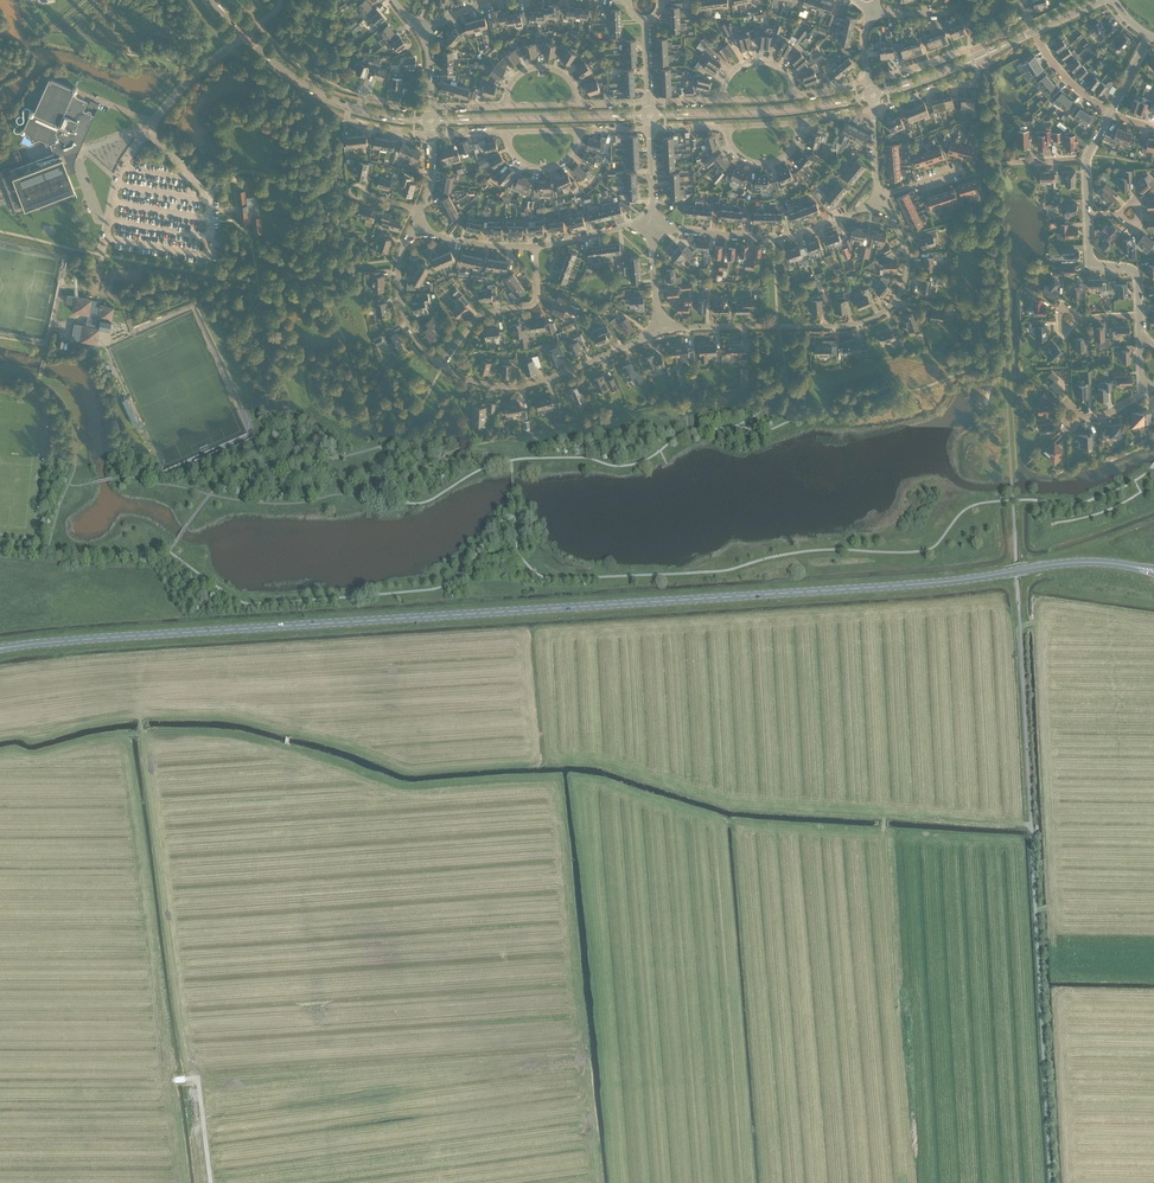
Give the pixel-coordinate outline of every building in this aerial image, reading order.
[(358,7),(362,12),(360,14),(364,19),(370,14),(370,13),(374,10),(372,7),(366,0),(365,0),(358,7)] [(706,0),(699,0),(700,10),(706,9),(706,11),(705,11),(705,15),(708,15),(706,0)] [(714,8),(713,0),(706,0),(708,15),(711,14),(710,10),(709,10),(709,9),(714,8)] [(722,13),(720,0),(713,0),(714,8),(720,7),(720,9),(719,9),(719,13),(722,13)] [(722,13),(725,12),(724,8),(723,8),(723,7),(729,6),(728,0),(720,0),(722,13)] [(742,0),(734,0),(735,5),(740,4),(741,5),(740,6),(740,10),(743,9),(742,0)] [(812,0),(804,0),(803,3),(807,4),(805,10),(802,16),(806,17),(808,11),(812,0)] [(817,8),(819,0),(812,0),(808,11),(811,12),(811,9),(815,11),(817,8)] [(821,15),(827,0),(825,0),(819,0),(817,8),(821,9),(819,14),(821,15)] [(827,0),(821,15),(824,16),(826,11),(830,12),(833,3),(827,0)] [(1047,0),(1035,0),(1033,1),(1035,8),(1036,11),(1048,8),(1047,5),(1048,4),(1047,0)] [(669,7),(670,14),(686,13),(686,10),(680,10),(680,7),(682,7),(682,2),(674,3),(674,7),(669,7)] [(567,10),(563,9),(562,18),(569,19),(569,15),(573,16),(575,7),(575,4),(572,4),(572,7),(568,6),(567,10)] [(559,18),(562,18),(563,9),(559,9),(559,5),(552,5),(552,14),(559,14),(559,18)] [(579,8),(575,7),(573,16),(573,19),(576,20),(576,17),(580,17),(582,8),(582,5),(579,5),(579,8)] [(582,8),(580,17),(580,21),(583,21),(583,18),(588,18),(588,16),(591,16),(593,7),(586,6),(586,9),(582,8)] [(538,11),(538,8),(534,8),(534,11),(530,11),(530,15),(527,15),(527,24),(534,24),(534,20),(538,20),(538,11)] [(364,19),(369,24),(370,24),(374,28),(378,25),(385,19),(378,11),(378,12),(375,9),(374,10),(370,13),(370,14),(364,19)] [(500,19),(498,10),(491,11),(492,18),(489,19),(491,27),(494,27),(493,20),(500,19)] [(498,10),(500,19),(500,22),(504,21),(505,25),(508,24),(506,12),(502,13),(502,10),(498,10)] [(513,11),(513,14),(514,14),(516,26),(522,25),(526,24),(525,15),(521,16),(521,13),(517,13),(516,10),(513,11)] [(514,14),(513,14),(510,15),(509,11),(506,12),(508,24),(512,23),(513,27),(516,26),(514,14)] [(840,18),(839,21),(855,25),(856,18),(847,15),(846,20),(840,18)] [(485,18),(479,20),(481,29),(488,27),(485,18)] [(476,30),(481,29),(479,20),(472,21),(474,31),(476,30)] [(465,23),(466,27),(467,31),(468,32),(474,31),(472,21),(465,23)] [(853,32),(855,25),(839,21),(839,24),(842,25),(844,25),(843,29),(853,32)] [(1106,28),(1100,21),(1095,26),(1093,26),(1092,27),(1091,29),(1091,30),(1100,40),(1105,36),(1108,38),(1117,30),(1111,24),(1106,28)] [(362,27),(359,23),(351,30),(354,33),(362,27)] [(721,25),(726,36),(730,34),(725,23),(721,25)] [(963,23),(956,26),(960,36),(967,34),(963,23)] [(383,46),(386,44),(392,39),(389,36),(394,33),(389,25),(380,31),(385,37),(379,41),(383,46)] [(818,32),(825,35),(828,29),(820,26),(818,32)] [(954,39),(960,36),(956,26),(950,28),(954,39)] [(767,28),(766,36),(764,47),(771,48),(772,36),(773,32),(775,32),(776,32),(776,29),(767,28)] [(456,29),(451,34),(458,40),(463,35),(462,34),(459,32),(456,29)] [(852,39),(853,32),(843,29),(842,33),(837,32),(836,35),(852,39)] [(740,50),(746,48),(744,37),(742,30),(738,31),(739,34),(737,34),(738,38),(737,38),(740,50)] [(746,48),(753,47),(751,38),(755,37),(754,30),(746,32),(747,36),(744,37),(746,48)] [(789,39),(779,33),(776,40),(780,42),(776,50),(782,53),(789,39)] [(945,33),(939,35),(943,46),(949,43),(945,33)] [(454,45),(458,40),(451,34),(446,39),(450,42),(453,45),(454,45)] [(852,39),(836,35),(836,38),(841,39),(840,43),(850,46),(852,39)] [(936,48),(943,46),(939,35),(932,38),(936,48)] [(1058,42),(1054,45),(1059,52),(1068,46),(1070,44),(1064,35),(1055,39),(1058,42)] [(1118,41),(1115,38),(1109,45),(1115,50),(1118,46),(1122,50),(1130,40),(1124,35),(1118,41)] [(394,42),(392,39),(386,44),(390,49),(395,45),(399,51),(407,46),(400,37),(394,42)] [(702,40),(710,48),(713,45),(705,37),(702,40)] [(728,43),(726,39),(724,40),(723,38),(719,40),(730,56),(735,52),(728,42),(728,43)] [(936,48),(932,38),(926,40),(930,51),(936,48)] [(789,39),(782,53),(787,56),(791,48),(795,51),(799,44),(789,39)] [(725,59),(730,56),(719,40),(716,42),(717,45),(716,46),(718,50),(725,59)] [(556,56),(556,54),(559,55),(562,47),(557,45),(554,45),(554,42),(552,41),(551,44),(549,55),(556,56)] [(702,51),(706,45),(701,42),(697,47),(702,51)] [(535,43),(529,45),(532,56),(538,54),(537,52),(540,52),(540,44),(535,44),(535,43)] [(545,43),(540,44),(540,52),(544,52),(543,54),(549,55),(551,44),(545,43)] [(920,43),(913,45),(916,55),(923,53),(920,43)] [(796,64),(804,56),(809,52),(808,50),(806,51),(805,51),(799,44),(795,51),(798,53),(791,59),(796,64)] [(1090,44),(1087,48),(1094,55),(1097,51),(1090,44)] [(526,57),(532,56),(529,45),(523,46),(519,48),(522,56),(525,54),(526,57)] [(715,53),(707,45),(704,48),(712,56),(715,53)] [(910,57),(916,55),(913,45),(907,46),(910,57)] [(893,46),(886,47),(888,58),(895,57),(893,46)] [(910,57),(907,46),(900,48),(903,59),(910,57)] [(1068,57),(1070,60),(1077,54),(1074,50),(1071,52),(1068,46),(1059,52),(1064,60),(1068,57)] [(566,49),(562,47),(559,55),(562,56),(561,58),(566,61),(572,52),(573,49),(571,48),(570,50),(567,48),(566,49)] [(888,58),(886,47),(880,48),(881,59),(888,58)] [(514,50),(509,53),(515,63),(520,59),(519,57),(522,56),(519,48),(514,50)] [(577,55),(572,52),(566,61),(572,65),(573,62),(575,64),(581,58),(577,55)] [(806,63),(809,67),(816,62),(810,56),(810,55),(811,54),(809,52),(804,56),(796,64),(800,69),(806,63)] [(510,66),(515,63),(509,53),(504,56),(504,57),(500,60),(506,66),(508,64),(510,66)] [(709,59),(707,62),(717,69),(721,63),(711,57),(708,54),(706,57),(709,59)] [(832,64),(834,62),(828,54),(826,56),(832,64)] [(1069,66),(1075,72),(1083,65),(1080,62),(1079,60),(1081,58),(1077,54),(1070,60),(1072,63),(1069,66)] [(841,56),(840,57),(850,70),(855,65),(849,57),(846,60),(842,55),(841,56)] [(1022,64),(1021,63),(1017,66),(1022,73),(1039,62),(1035,56),(1022,64)] [(401,72),(407,72),(408,72),(408,68),(416,68),(415,57),(406,57),(406,65),(400,65),(400,72),(401,72)] [(844,74),(850,70),(840,57),(837,59),(841,64),(838,66),(844,74)] [(578,67),(576,68),(580,73),(589,66),(591,64),(593,63),(591,61),(587,64),(585,61),(584,61),(581,58),(575,64),(578,67)] [(701,63),(697,69),(705,73),(706,69),(713,74),(717,69),(707,62),(701,58),(698,61),(701,63)] [(497,63),(495,66),(492,64),(490,66),(493,68),(502,75),(506,70),(504,68),(506,66),(500,60),(497,63)] [(369,69),(373,70),(375,63),(371,61),(370,61),(369,61),(367,66),(360,63),(356,72),(366,76),(369,69)] [(819,71),(816,62),(809,67),(811,70),(803,73),(805,79),(816,75),(815,72),(819,71)] [(844,74),(838,66),(834,62),(832,64),(836,68),(832,71),(839,79),(844,74)] [(1022,73),(1027,80),(1031,77),(1031,76),(1043,68),(1039,62),(1022,73)] [(379,64),(375,63),(373,70),(376,71),(374,77),(383,80),(386,70),(380,68),(381,65),(379,64)] [(449,71),(449,74),(452,74),(456,74),(456,71),(453,71),(453,64),(444,65),(444,72),(449,71)] [(593,67),(591,64),(589,66),(580,73),(583,78),(586,76),(587,79),(594,76),(592,71),(593,71),(590,68),(593,67)] [(1087,70),(1083,65),(1075,72),(1081,79),(1085,75),(1087,78),(1094,71),(1090,67),(1087,70)] [(490,74),(488,78),(495,81),(497,78),(499,80),(502,75),(493,68),(490,73),(490,74)] [(703,77),(705,73),(697,69),(695,75),(694,75),(693,81),(698,82),(710,85),(711,79),(703,77)] [(1046,75),(1048,73),(1045,70),(1032,82),(1039,90),(1040,89),(1042,87),(1051,80),(1046,75)] [(1088,84),(1095,89),(1101,81),(1096,77),(1098,74),(1094,71),(1087,78),(1090,80),(1088,84)] [(400,78),(392,78),(391,87),(402,88),(403,80),(407,81),(407,72),(401,72),(400,78)] [(816,75),(805,79),(807,85),(818,81),(822,80),(823,82),(828,81),(826,72),(820,74),(821,77),(817,78),(816,75)] [(597,80),(594,76),(587,79),(589,82),(586,83),(588,89),(599,86),(598,83),(597,80)] [(443,81),(441,91),(447,92),(450,83),(452,77),(448,77),(447,82),(443,81)] [(495,91),(496,85),(494,84),(495,81),(488,78),(486,82),(485,82),(484,88),(495,91)] [(0,171),(9,168),(11,173),(2,176),(12,202),(15,210),(16,213),(21,211),(36,206),(38,211),(77,197),(75,191),(73,188),(69,175),(68,173),(74,170),(73,167),(73,165),(73,162),(73,159),(74,157),(77,149),(79,149),(80,147),(83,141),(94,117),(97,110),(97,109),(94,115),(91,114),(91,113),(91,112),(90,111),(89,110),(88,110),(87,111),(86,112),(83,110),(85,106),(87,102),(76,97),(76,96),(72,94),(73,93),(75,93),(76,92),(77,91),(77,89),(76,88),(75,88),(75,87),(73,88),(72,89),(49,79),(35,111),(34,111),(33,110),(31,109),(30,110),(29,111),(28,112),(29,114),(30,115),(24,129),(22,128),(20,129),(20,130),(20,132),(20,133),(22,134),(23,134),(25,133),(26,133),(28,134),(31,142),(34,141),(39,139),(44,141),(46,145),(50,144),(54,154),(31,163),(10,170),(9,168),(0,171)] [(1059,87),(1057,84),(1055,85),(1051,80),(1042,87),(1040,89),(1047,97),(1059,87)] [(1113,85),(1112,84),(1108,82),(1106,85),(1101,81),(1095,89),(1102,95),(1105,91),(1108,93),(1113,85)] [(708,91),(710,85),(698,82),(697,85),(693,84),(692,87),(697,89),(697,88),(708,91)] [(450,83),(447,92),(454,94),(456,85),(450,83)] [(454,94),(460,96),(463,87),(456,85),(454,94)] [(600,92),(599,86),(588,89),(590,95),(600,92)] [(463,87),(460,96),(467,98),(470,89),(463,87)] [(493,97),(495,91),(484,88),(482,94),(493,97)] [(1063,91),(1061,88),(1052,98),(1054,101),(1053,102),(1053,105),(1057,108),(1060,105),(1067,97),(1062,93),(1063,91)] [(1130,110),(1137,112),(1141,101),(1134,98),(1135,95),(1132,94),(1129,101),(1133,102),(1130,110)] [(951,96),(945,98),(948,109),(954,107),(951,96)] [(1072,102),(1067,97),(1060,105),(1065,110),(1069,106),(1071,108),(1077,103),(1074,100),(1072,102)] [(1143,97),(1141,101),(1137,112),(1144,114),(1147,107),(1150,108),(1153,101),(1146,99),(1146,98),(1143,97)] [(945,98),(938,100),(941,111),(948,109),(945,98)] [(941,111),(938,100),(932,102),(934,112),(941,111)] [(90,101),(88,106),(95,110),(98,104),(90,101)] [(925,104),(918,107),(923,117),(929,114),(925,104)] [(1071,115),(1080,121),(1086,112),(1080,108),(1081,107),(1078,104),(1071,115)] [(918,107),(912,109),(916,120),(923,117),(918,107)] [(916,120),(912,109),(906,112),(910,122),(916,120)] [(1092,116),(1086,112),(1080,121),(1088,127),(1089,127),(1092,123),(1096,116),(1093,114),(1092,116)] [(1024,124),(1032,123),(1032,115),(1023,115),(1024,124)] [(905,127),(900,117),(894,120),(899,130),(905,127)] [(892,133),(899,130),(894,120),(887,123),(892,133)] [(1064,130),(1067,127),(1059,121),(1057,124),(1064,130)] [(853,126),(847,123),(842,132),(846,134),(841,144),(843,145),(844,144),(846,140),(853,126)] [(844,144),(843,145),(846,147),(848,142),(852,144),(855,138),(855,139),(859,130),(853,126),(846,140),(844,144)] [(1070,133),(1066,133),(1066,134),(1066,136),(1067,149),(1075,149),(1075,142),(1075,138),(1075,136),(1076,136),(1076,133),(1070,128),(1070,133)] [(1117,140),(1121,142),(1125,130),(1118,128),(1115,135),(1112,134),(1109,142),(1116,145),(1117,140)] [(820,141),(826,142),(828,135),(825,135),(826,132),(818,130),(817,133),(810,132),(809,138),(820,141)] [(855,139),(855,138),(852,144),(855,145),(857,140),(861,142),(866,133),(859,130),(855,139)] [(1132,133),(1125,130),(1121,142),(1125,143),(1123,146),(1130,149),(1132,142),(1129,140),(1132,133)] [(1030,139),(1030,136),(1028,136),(1028,131),(1019,131),(1019,137),(1019,140),(1019,141),(1020,147),(1029,147),(1029,139),(1030,139)] [(1051,143),(1050,131),(1035,132),(1036,139),(1038,138),(1039,148),(1047,147),(1047,145),(1051,145),(1051,143)] [(703,138),(705,144),(717,141),(715,134),(703,138)] [(368,143),(371,144),(371,140),(367,140),(367,135),(360,136),(361,145),(368,144),(368,143)] [(374,140),(371,140),(371,144),(374,144),(373,147),(380,148),(382,138),(375,137),(374,140)] [(605,147),(607,138),(602,137),(601,141),(590,139),(588,147),(600,149),(600,146),(605,147)] [(947,153),(954,155),(959,138),(956,137),(955,141),(956,142),(956,143),(951,142),(947,153)] [(380,148),(387,149),(389,139),(382,138),(380,148)] [(820,141),(809,138),(807,145),(814,146),(813,150),(821,152),(823,145),(820,144),(820,141)] [(954,155),(961,157),(965,146),(959,144),(960,143),(961,143),(962,139),(959,138),(954,155)] [(1153,151),(1153,148),(1153,139),(1148,138),(1147,145),(1143,145),(1142,152),(1146,153),(1146,149),(1153,151)] [(394,149),(397,149),(398,146),(395,145),(395,140),(389,139),(387,149),(394,150),(394,149)] [(477,157),(476,152),(474,148),(470,150),(468,140),(459,143),(462,153),(468,151),(470,156),(472,156),(473,159),(477,157)] [(485,149),(486,152),(498,149),(496,141),(486,144),(485,140),(479,141),(481,150),(485,149)] [(717,141),(705,144),(706,148),(702,149),(703,152),(707,151),(719,147),(717,141)] [(961,157),(968,159),(973,142),(970,141),(969,145),(970,146),(970,147),(965,146),(961,157)] [(976,143),(973,142),(968,159),(975,161),(978,150),(973,148),(973,147),(975,147),(976,143)] [(935,143),(932,144),(937,161),(944,158),(941,147),(935,149),(935,147),(936,147),(935,143)] [(398,146),(397,149),(400,150),(399,152),(405,155),(409,147),(403,144),(401,147),(398,146)] [(886,145),(887,152),(899,151),(898,146),(900,146),(900,147),(904,147),(904,144),(898,144),(886,145)] [(932,150),(927,152),(930,163),(937,161),(932,144),(929,145),(930,149),(931,148),(932,150)] [(415,149),(409,147),(405,155),(411,158),(415,149)] [(923,165),(930,163),(927,152),(922,153),(921,152),(922,151),(921,147),(918,148),(923,165)] [(923,165),(918,148),(916,149),(917,153),(918,153),(918,154),(913,156),(917,167),(923,165)] [(421,152),(415,149),(411,158),(417,161),(421,152)] [(461,161),(458,150),(454,151),(453,149),(442,152),(443,158),(442,159),(443,163),(444,163),(449,162),(448,159),(452,158),(454,163),(461,161)] [(599,163),(603,157),(597,154),(594,157),(586,152),(582,160),(592,165),(595,161),(599,163)] [(696,158),(698,161),(703,159),(708,156),(707,152),(696,158)] [(721,152),(715,157),(713,154),(703,162),(707,167),(714,162),(716,165),(726,157),(721,152)] [(811,162),(814,164),(814,163),(817,165),(820,161),(811,154),(809,157),(804,152),(799,158),(809,165),(811,162)] [(490,161),(491,160),(488,155),(478,162),(481,165),(482,166),(490,161)] [(490,161),(495,168),(505,162),(500,155),(491,160),(490,161)] [(726,157),(716,165),(718,168),(716,170),(717,173),(720,170),(730,163),(726,157)] [(809,165),(799,158),(795,163),(801,167),(798,170),(809,178),(813,173),(806,168),(809,165)] [(887,159),(888,166),(900,165),(899,160),(901,160),(901,161),(905,161),(905,158),(887,159)] [(850,159),(848,162),(861,173),(866,167),(857,160),(853,164),(852,163),(853,162),(850,159)] [(359,162),(357,172),(356,177),(366,179),(368,170),(372,171),(374,163),(368,162),(368,163),(359,162)] [(857,178),(861,173),(848,162),(846,164),(849,167),(850,166),(851,167),(848,171),(857,178)] [(578,164),(572,170),(581,180),(585,176),(589,180),(594,175),(589,170),(586,173),(578,164)] [(900,171),(900,165),(888,166),(888,174),(906,172),(906,170),(906,169),(902,170),(902,171),(900,171)] [(496,181),(497,180),(503,185),(515,172),(509,166),(502,174),(499,171),(493,179),(496,181)] [(733,187),(733,186),(736,181),(741,170),(735,167),(732,173),(729,171),(725,179),(731,182),(730,183),(731,185),(733,187)] [(845,171),(847,172),(843,176),(852,184),(857,178),(848,171),(843,167),(842,168),(841,169),(845,172),(845,171)] [(793,183),(794,182),(795,185),(799,183),(798,180),(795,172),(792,174),(789,168),(783,171),(788,181),(791,180),(793,183)] [(741,170),(736,181),(733,186),(735,187),(737,187),(738,185),(744,188),(747,181),(744,179),(747,173),(741,170)] [(784,183),(788,181),(783,171),(777,174),(780,180),(776,181),(780,189),(786,186),(784,183)] [(1054,171),(1040,172),(1041,185),(1045,184),(1045,182),(1055,181),(1055,187),(1060,187),(1059,176),(1055,176),(1054,171)] [(1075,171),(1062,171),(1062,178),(1066,178),(1067,187),(1075,186),(1075,179),(1076,179),(1075,171)] [(1129,181),(1133,181),(1132,171),(1125,171),(1126,178),(1121,178),(1121,177),(1118,177),(1117,177),(1117,186),(1118,186),(1121,186),(1121,189),(1130,189),(1129,181)] [(394,172),(393,176),(391,181),(380,177),(377,186),(389,190),(391,183),(395,184),(398,174),(394,172)] [(440,182),(444,182),(452,183),(453,179),(457,180),(458,173),(449,172),(448,175),(445,175),(444,179),(441,178),(440,182)] [(906,175),(906,172),(888,174),(889,181),(901,180),(900,174),(902,174),(902,175),(906,175)] [(568,173),(562,176),(566,187),(570,185),(571,189),(577,187),(574,180),(571,182),(568,173)] [(1138,187),(1143,193),(1149,187),(1151,190),(1153,188),(1153,181),(1152,179),(1153,178),(1149,174),(1144,178),(1145,180),(1138,187)] [(513,182),(511,188),(517,191),(520,192),(521,188),(526,177),(520,175),(516,183),(513,182)] [(758,187),(762,187),(762,175),(755,175),(755,182),(751,182),(751,190),(758,190),(758,187)] [(772,190),(772,182),(768,182),(768,175),(762,175),(762,187),(761,192),(768,192),(768,190),(772,190)] [(411,179),(403,176),(401,184),(405,185),(402,194),(412,197),(416,184),(410,183),(411,179)] [(569,192),(566,187),(562,176),(556,179),(559,187),(556,188),(559,195),(565,192),(567,193),(569,192)] [(521,188),(520,192),(523,193),(529,195),(532,189),(528,188),(532,179),(526,177),(521,188)] [(256,179),(248,180),(249,195),(258,194),(256,179)] [(978,179),(972,181),(978,200),(980,200),(978,193),(977,194),(977,192),(982,190),(978,179)] [(538,189),(534,189),(534,196),(541,196),(544,196),(544,192),(544,180),(537,180),(538,189)] [(550,180),(544,180),(544,192),(544,196),(548,196),(554,196),(554,189),(550,189),(550,180)] [(831,181),(830,184),(843,195),(848,189),(839,182),(835,186),(834,185),(835,184),(831,181)] [(975,201),(978,200),(972,181),(965,183),(968,195),(973,193),(974,195),(973,195),(975,201)] [(444,182),(443,186),(440,185),(439,192),(439,194),(448,192),(448,190),(451,191),(452,186),(454,187),(455,184),(452,183),(444,182)] [(962,197),(967,195),(967,197),(966,197),(968,203),(971,203),(968,195),(965,183),(958,186),(958,187),(962,197)] [(1100,196),(1109,204),(1115,198),(1110,193),(1113,189),(1107,183),(1101,190),(1103,192),(1100,196)] [(839,200),(843,195),(830,184),(828,186),(831,189),(832,188),(833,189),(830,193),(839,200)] [(954,189),(947,192),(951,203),(956,201),(956,203),(955,203),(956,207),(964,205),(962,197),(958,187),(953,188),(954,189)] [(501,189),(496,195),(500,198),(505,192),(501,189)] [(839,200),(830,193),(825,189),(823,191),(826,194),(827,193),(828,194),(825,199),(834,206),(839,200)] [(237,192),(239,206),(246,205),(244,191),(237,192)] [(897,198),(900,205),(911,200),(909,195),(910,194),(911,195),(914,193),(913,191),(908,193),(897,198)] [(947,192),(940,194),(944,205),(949,203),(950,205),(948,205),(950,209),(953,208),(951,203),(947,192)] [(440,197),(441,200),(438,201),(440,204),(443,203),(444,206),(445,206),(453,202),(456,200),(454,197),(451,199),(448,194),(439,195),(440,197)] [(940,194),(934,196),(939,213),(942,212),(940,208),(939,208),(939,207),(944,205),(940,194)] [(936,213),(939,213),(934,196),(927,198),(930,209),(936,208),(936,209),(935,210),(936,213)] [(809,200),(808,200),(813,215),(820,213),(817,203),(812,205),(810,199),(809,200)] [(807,218),(813,215),(808,200),(805,201),(807,207),(803,208),(807,218)] [(900,205),(903,211),(919,204),(918,201),(914,203),(915,204),(913,204),(911,200),(900,205)] [(621,201),(619,204),(628,211),(631,208),(621,201)] [(691,217),(698,217),(700,201),(699,201),(696,201),(695,206),(693,206),(691,217)] [(453,202),(445,206),(444,206),(442,208),(443,211),(446,209),(448,212),(448,213),(456,208),(459,207),(457,204),(454,206),(453,202)] [(610,202),(606,203),(610,219),(616,217),(614,207),(611,207),(610,202)] [(604,209),(601,210),(604,220),(610,219),(606,203),(602,204),(604,209)] [(729,210),(729,204),(726,204),(726,210),(718,209),(717,216),(721,216),(720,219),(728,220),(729,210)] [(797,204),(794,205),(800,220),(807,218),(803,208),(799,210),(797,204)] [(903,211),(906,217),(917,212),(915,208),(916,207),(917,208),(921,206),(919,204),(903,211)] [(1065,204),(1065,214),(1067,219),(1069,219),(1070,217),(1070,214),(1073,214),(1073,213),(1077,213),(1077,204),(1069,204),(1065,204)] [(594,206),(595,212),(598,222),(604,220),(601,210),(599,211),(598,205),(594,206)] [(620,205),(614,207),(616,217),(623,215),(620,205)] [(733,211),(729,210),(728,220),(735,221),(736,205),(734,205),(733,211)] [(742,219),(747,219),(747,212),(739,211),(739,205),(736,205),(735,221),(742,222),(742,219)] [(800,220),(794,205),(792,206),(794,212),(790,213),(793,223),(800,220)] [(365,225),(371,227),(374,217),(370,216),(372,209),(360,206),(357,215),(366,218),(365,225)] [(760,223),(761,207),(758,207),(758,213),(750,213),(750,219),(753,219),(753,223),(760,223)] [(778,207),(775,207),(775,223),(782,223),(782,219),(786,218),(784,212),(782,212),(782,213),(778,213),(778,207)] [(460,219),(462,220),(464,217),(462,213),(461,210),(458,212),(456,208),(448,213),(448,212),(445,214),(447,217),(449,216),(451,219),(455,217),(458,222),(460,219)] [(248,224),(246,210),(239,211),(241,225),(248,224)] [(389,228),(398,230),(401,220),(389,217),(390,214),(384,212),(381,220),(384,221),(382,227),(388,229),(389,228)] [(578,226),(579,229),(582,229),(581,226),(585,225),(584,221),(588,220),(585,212),(582,212),(583,216),(576,218),(578,226)] [(591,223),(598,222),(595,212),(589,213),(591,223)] [(906,217),(910,224),(925,216),(924,214),(920,215),(921,217),(919,217),(917,212),(906,217)] [(578,226),(576,218),(575,214),(573,214),(572,216),(572,217),(568,218),(572,231),(579,229),(578,226)] [(927,219),(925,216),(910,224),(913,230),(923,225),(921,220),(922,220),(923,221),(927,219)] [(261,217),(252,218),(253,233),(262,232),(261,217)] [(461,225),(467,226),(466,230),(470,231),(469,234),(472,234),(473,231),(475,219),(464,217),(462,220),(463,221),(461,225)] [(561,230),(562,233),(565,233),(564,221),(560,221),(559,218),(556,218),(556,222),(558,231),(561,230)] [(473,231),(477,232),(476,235),(479,236),(482,224),(478,223),(479,220),(475,219),(473,231)] [(549,219),(545,220),(547,229),(550,228),(550,232),(554,231),(555,234),(558,234),(558,231),(556,222),(549,223),(549,219)] [(543,224),(535,225),(537,234),(537,237),(541,236),(540,233),(544,233),(544,229),(547,229),(545,220),(542,220),(543,224)] [(502,231),(505,231),(505,222),(495,221),(495,222),(494,234),(494,237),(498,237),(498,234),(502,234),(502,231)] [(516,238),(516,235),(515,235),(516,226),(512,225),(512,222),(505,222),(505,231),(508,231),(508,234),(512,235),(512,238),(516,238)] [(1060,224),(1060,232),(1059,232),(1058,233),(1058,238),(1060,239),(1064,239),(1066,237),(1078,237),(1078,228),(1068,228),(1067,224),(1060,224)] [(1106,243),(1108,241),(1108,242),(1110,240),(1116,234),(1115,233),(1119,230),(1113,224),(1110,228),(1107,225),(1101,231),(1103,233),(1103,234),(1106,237),(1103,240),(1106,243)] [(537,234),(535,225),(528,226),(530,238),(534,237),(533,234),(537,234)] [(854,239),(857,240),(859,228),(853,227),(851,238),(850,242),(853,243),(854,239)] [(859,228),(857,240),(860,240),(860,244),(862,245),(863,241),(865,229),(859,228)] [(933,237),(937,236),(935,229),(927,231),(928,237),(921,239),(923,248),(935,244),(933,237)] [(874,243),(877,244),(880,232),(873,231),(871,242),(870,246),(873,247),(874,243)] [(375,248),(378,249),(388,252),(392,240),(385,238),(387,234),(379,232),(377,238),(381,239),(379,245),(376,244),(375,248)] [(832,234),(836,245),(839,244),(840,248),(843,247),(842,243),(838,232),(832,234)] [(886,233),(880,232),(877,244),(881,244),(880,248),(883,249),(884,245),(886,233)] [(832,246),(836,245),(832,234),(826,236),(830,247),(831,251),(834,250),(832,246)] [(1139,241),(1145,246),(1142,249),(1147,253),(1150,250),(1149,249),(1149,248),(1152,244),(1153,246),(1153,241),(1145,234),(1139,241)] [(818,239),(812,241),(816,252),(820,251),(821,255),(824,254),(822,250),(818,239)] [(1129,251),(1129,256),(1136,256),(1135,248),(1132,249),(1131,239),(1123,239),(1123,251),(1129,251)] [(697,240),(696,248),(704,249),(704,256),(707,256),(707,262),(710,263),(711,257),(712,248),(708,248),(709,241),(697,240)] [(810,253),(806,255),(810,265),(814,264),(812,258),(814,257),(818,256),(816,252),(812,241),(806,243),(810,253)] [(1102,248),(1105,251),(1111,244),(1108,242),(1108,241),(1106,243),(1102,248)] [(607,245),(600,246),(602,256),(604,256),(605,261),(609,261),(607,245)] [(739,258),(744,259),(747,259),(747,257),(749,246),(741,245),(741,252),(738,252),(738,257),(739,258)] [(721,260),(723,247),(715,246),(714,257),(718,257),(717,260),(721,260)] [(753,258),(761,258),(761,254),(762,247),(755,246),(753,258)] [(800,258),(802,264),(805,263),(806,266),(810,265),(806,255),(802,256),(799,246),(793,248),(797,259),(800,258)] [(592,263),(596,263),(594,247),(587,247),(589,258),(591,257),(592,263)] [(689,259),(694,253),(686,247),(683,250),(679,247),(671,257),(680,265),(686,257),(689,259)] [(728,247),(727,258),(727,261),(731,261),(731,259),(734,259),(736,248),(728,247)] [(842,250),(845,258),(851,256),(847,247),(842,250)] [(1079,251),(1074,251),(1074,247),(1062,247),(1062,255),(1067,255),(1067,261),(1079,260),(1079,251)] [(797,259),(793,248),(787,251),(790,259),(786,260),(789,269),(793,268),(792,265),(795,264),(794,261),(797,259)] [(567,250),(565,256),(580,262),(582,258),(576,256),(577,254),(567,250)] [(451,251),(445,254),(449,263),(455,260),(451,251)] [(879,264),(886,263),(886,269),(897,269),(897,261),(894,261),(894,256),(891,252),(884,256),(883,256),(877,260),(878,263),(879,264)] [(925,270),(933,270),(933,271),(937,271),(938,270),(939,269),(939,266),(938,265),(936,264),(934,264),(934,260),(943,259),(942,256),(942,252),(932,252),(932,257),(924,257),(924,261),(925,261),(925,270)] [(445,254),(439,257),(443,265),(449,263),(445,254)] [(460,263),(467,264),(469,255),(462,254),(460,263)] [(476,257),(469,255),(467,264),(473,266),(476,257)] [(565,256),(563,262),(573,266),(573,264),(579,266),(580,262),(565,256)] [(443,265),(439,257),(432,259),(436,268),(443,265)] [(482,258),(476,257),(473,266),(480,268),(482,258)] [(486,268),(493,269),(494,260),(488,259),(486,268)] [(493,269),(500,270),(501,261),(494,260),(493,269)] [(501,261),(500,270),(507,271),(508,262),(501,261)] [(563,262),(561,268),(576,274),(577,270),(572,268),(573,266),(563,262)] [(422,263),(418,269),(426,274),(430,268),(422,263)] [(1052,275),(1062,275),(1062,268),(1052,266),(1052,275)] [(561,268),(558,274),(568,278),(569,276),(574,278),(576,274),(561,268)] [(674,280),(675,284),(682,284),(681,277),(676,277),(675,268),(667,269),(668,281),(674,280)] [(423,280),(426,274),(418,269),(415,275),(423,280)] [(383,282),(385,282),(384,276),(380,276),(380,272),(370,272),(370,276),(373,276),(374,291),(384,291),(383,282)] [(505,279),(509,284),(517,279),(513,273),(505,279)] [(566,284),(568,278),(558,274),(556,280),(566,284)] [(419,286),(423,280),(415,275),(411,281),(419,286)] [(882,276),(879,280),(883,283),(876,292),(883,297),(890,288),(886,285),(889,279),(882,276)] [(937,283),(938,278),(931,276),(930,281),(923,280),(921,291),(930,293),(931,284),(936,285),(937,283)] [(815,280),(820,289),(825,286),(820,278),(815,280)] [(521,285),(517,279),(509,284),(513,290),(521,285)] [(1043,291),(1042,292),(1046,295),(1046,294),(1052,299),(1058,292),(1055,289),(1060,283),(1055,279),(1050,285),(1047,283),(1044,287),(1042,290),(1043,291)] [(1094,289),(1095,288),(1095,287),(1097,287),(1097,290),(1101,290),(1101,295),(1107,295),(1106,283),(1102,283),(1102,279),(1089,280),(1089,287),(1090,287),(1090,288),(1091,289),(1094,289)] [(1119,289),(1119,296),(1128,296),(1127,284),(1119,284),(1116,284),(1116,281),(1111,281),(1112,286),(1112,290),(1116,289),(1119,289)] [(1072,287),(1073,298),(1081,298),(1080,290),(1084,290),(1084,282),(1080,283),(1080,286),(1072,287)] [(492,295),(497,295),(495,285),(495,284),(488,285),(489,290),(479,291),(480,301),(493,299),(492,295)] [(1028,284),(1026,287),(1034,295),(1037,292),(1028,284)] [(525,290),(521,285),(513,290),(517,296),(525,290)] [(868,298),(872,297),(868,288),(864,290),(865,292),(862,293),(865,298),(856,302),(860,309),(867,306),(867,307),(871,305),(868,298)] [(678,289),(667,290),(667,297),(679,296),(678,293),(681,292),(681,289),(678,289)] [(846,301),(851,299),(848,291),(844,293),(845,298),(838,298),(838,301),(836,301),(838,313),(847,312),(846,301)] [(635,306),(636,309),(644,308),(643,296),(634,297),(634,292),(625,293),(625,301),(630,300),(631,307),(635,306)] [(821,301),(823,300),(824,301),(827,299),(824,292),(820,294),(820,295),(816,298),(816,300),(812,300),(813,314),(822,313),(821,301)] [(428,294),(419,297),(420,301),(413,304),(413,305),(414,304),(415,311),(415,312),(420,311),(421,314),(428,312),(425,303),(430,301),(428,294)] [(557,300),(567,305),(570,298),(559,294),(557,300)] [(91,300),(67,295),(66,303),(74,305),(73,312),(80,314),(80,312),(82,313),(81,314),(88,315),(87,322),(84,322),(84,326),(74,324),(73,331),(74,331),(74,333),(72,332),(71,339),(97,344),(98,337),(97,337),(97,335),(98,335),(99,329),(109,330),(111,321),(111,319),(112,314),(114,307),(112,307),(112,308),(107,307),(107,306),(100,305),(100,307),(96,307),(97,301),(91,300)] [(465,305),(469,303),(462,295),(456,300),(461,305),(453,311),(459,318),(468,309),(465,305)] [(706,312),(706,301),(702,301),(702,298),(698,299),(698,301),(698,312),(700,312),(701,313),(704,313),(704,312),(706,312)] [(373,301),(374,307),(376,306),(378,317),(388,315),(386,303),(383,303),(382,299),(373,301)] [(689,309),(692,309),(692,299),(684,299),(684,305),(677,305),(678,312),(680,312),(680,313),(682,314),(685,314),(686,313),(686,312),(689,312),(689,309)] [(728,313),(728,307),(732,307),(732,299),(728,299),(720,299),(720,305),(715,305),(715,313),(728,313)] [(755,299),(753,299),(746,299),(746,304),(736,304),(736,313),(749,313),(749,309),(755,309),(755,299)] [(1034,314),(1034,315),(1041,314),(1041,316),(1046,315),(1046,306),(1042,307),(1042,299),(1034,300),(1034,307),(1034,308),(1030,308),(1030,309),(1029,309),(1029,313),(1030,313),(1030,314),(1034,314)] [(567,311),(565,310),(555,306),(552,313),(563,317),(564,313),(566,314),(567,311)] [(942,321),(944,310),(936,308),(935,312),(931,311),(930,321),(937,322),(937,320),(942,321)] [(914,329),(915,333),(923,330),(919,319),(914,320),(912,314),(905,316),(909,331),(914,329)] [(620,331),(622,329),(626,334),(633,328),(630,324),(631,324),(626,318),(621,322),(617,316),(611,321),(618,331),(620,331)] [(421,325),(425,329),(424,330),(428,336),(427,337),(431,342),(440,335),(433,327),(437,324),(432,318),(426,322),(425,321),(421,325)] [(531,322),(533,331),(545,329),(544,320),(531,322)] [(1047,332),(1047,326),(1041,326),(1041,321),(1029,322),(1030,327),(1036,326),(1037,340),(1047,339),(1047,332)] [(555,331),(551,322),(547,324),(550,333),(555,331)] [(520,323),(512,325),(514,337),(520,337),(520,339),(527,338),(525,329),(521,329),(520,323)] [(598,329),(598,330),(594,332),(593,333),(594,336),(597,345),(608,341),(606,334),(609,333),(607,326),(598,329)] [(1129,326),(1117,327),(1117,331),(1113,332),(1113,339),(1120,339),(1120,335),(1130,334),(1129,326)] [(1110,346),(1110,338),(1105,338),(1105,327),(1096,328),(1093,328),(1093,333),(1096,333),(1096,346),(1100,346),(1110,346)] [(501,348),(506,348),(504,332),(499,332),(498,328),(485,329),(486,332),(485,332),(484,333),(483,334),(483,335),(484,337),(485,337),(486,337),(487,339),(499,338),(501,348)] [(892,340),(894,346),(901,344),(898,335),(894,336),(892,330),(879,334),(882,343),(892,340)] [(381,335),(374,339),(378,346),(385,342),(384,341),(385,341),(388,339),(394,350),(402,346),(398,338),(399,338),(396,333),(392,335),(390,331),(382,335),(381,336),(381,335)] [(579,346),(585,343),(581,335),(574,338),(576,342),(569,345),(574,357),(582,353),(579,346)] [(861,353),(868,352),(867,344),(860,345),(858,338),(844,341),(845,347),(843,347),(845,355),(861,352),(861,353)] [(1076,339),(1074,339),(1074,344),(1076,344),(1076,350),(1087,350),(1086,342),(1084,342),(1084,338),(1076,338),(1076,339)] [(837,355),(837,341),(825,341),(825,346),(816,346),(816,355),(831,355),(837,355)] [(553,351),(551,352),(548,353),(548,355),(553,366),(561,363),(558,355),(562,353),(557,342),(551,345),(553,351)] [(717,361),(722,360),(721,350),(716,351),(716,344),(699,346),(700,356),(701,356),(701,362),(708,361),(707,356),(716,355),(717,361)] [(737,344),(737,345),(727,345),(727,357),(729,357),(730,358),(734,358),(735,356),(739,356),(739,362),(746,362),(746,353),(742,353),(742,344),(737,344)] [(1050,354),(1048,355),(1054,361),(1063,352),(1058,346),(1055,349),(1049,344),(1044,349),(1050,354)] [(689,362),(695,361),(693,350),(688,351),(687,346),(671,348),(672,358),(673,358),(674,364),(680,363),(679,357),(688,356),(689,362)] [(1122,350),(1122,362),(1131,362),(1130,350),(1122,350)] [(653,354),(644,358),(649,369),(650,369),(651,373),(657,371),(655,367),(657,366),(658,368),(665,365),(662,356),(655,359),(653,354)] [(477,370),(480,371),(480,372),(488,374),(491,363),(495,364),(496,356),(491,355),(490,359),(486,359),(486,361),(482,360),(480,365),(478,364),(477,370)] [(538,367),(541,366),(538,355),(532,357),(533,360),(523,362),(526,374),(536,372),(535,365),(537,365),(538,367)] [(512,367),(512,365),(514,365),(514,366),(518,366),(517,359),(509,359),(509,364),(502,364),(502,376),(512,376),(512,367)] [(638,369),(634,370),(631,363),(623,367),(625,371),(622,373),(625,380),(633,376),(636,383),(643,381),(638,369)] [(1048,387),(1058,396),(1064,389),(1056,381),(1059,378),(1053,372),(1047,378),(1052,383),(1048,387)] [(1131,376),(1127,376),(1127,372),(1121,372),(1114,372),(1114,378),(1115,378),(1116,384),(1120,384),(1132,384),(1131,376)] [(618,388),(613,378),(607,381),(608,381),(605,382),(603,375),(594,379),(599,391),(608,388),(607,386),(609,385),(612,391),(618,388)] [(1105,388),(1098,388),(1098,393),(1099,393),(1099,400),(1108,400),(1108,390),(1112,390),(1112,382),(1105,383),(1105,388)] [(1075,386),(1075,391),(1076,393),(1078,393),(1079,398),(1087,397),(1087,385),(1082,385),(1082,384),(1079,384),(1079,385),(1078,385),(1078,386),(1075,386)] [(580,401),(581,405),(588,402),(584,390),(579,392),(577,386),(569,389),(575,403),(580,401)] [(1053,398),(1046,392),(1043,396),(1045,397),(1043,399),(1044,404),(1039,404),(1039,414),(1040,414),(1044,414),(1044,413),(1053,413),(1053,410),(1054,410),(1054,407),(1053,407),(1053,404),(1050,404),(1050,401),(1053,398)] [(537,400),(538,407),(539,409),(538,409),(539,413),(545,411),(544,408),(553,406),(551,396),(537,400)] [(139,424),(128,397),(122,400),(133,426),(139,424)] [(479,427),(485,427),(486,411),(495,411),(495,403),(489,403),(489,407),(474,407),(473,423),(479,424),(479,427)] [(507,415),(519,414),(520,420),(527,419),(526,410),(520,411),(519,403),(515,403),(515,404),(506,405),(507,415)] [(1132,413),(1132,425),(1145,425),(1145,423),(1152,423),(1151,413),(1147,413),(1147,414),(1144,414),(1144,412),(1132,413)] [(1045,419),(1037,419),(1037,425),(1043,425),(1043,432),(1055,432),(1055,423),(1045,423),(1045,419)] [(1100,429),(1101,440),(1106,439),(1106,436),(1110,436),(1110,437),(1122,437),(1121,429),(1122,429),(1122,424),(1117,425),(1109,425),(1109,430),(1106,431),(1106,429),(1100,429)] [(1077,435),(1078,446),(1092,446),(1092,442),(1096,442),(1095,433),(1090,433),(1090,435),(1077,435)] [(1050,458),(1051,460),(1052,461),(1053,462),(1055,462),(1056,462),(1058,461),(1058,459),(1059,458),(1058,456),(1058,455),(1063,450),(1055,441),(1046,450),(1052,455),(1051,457),(1050,458)]
